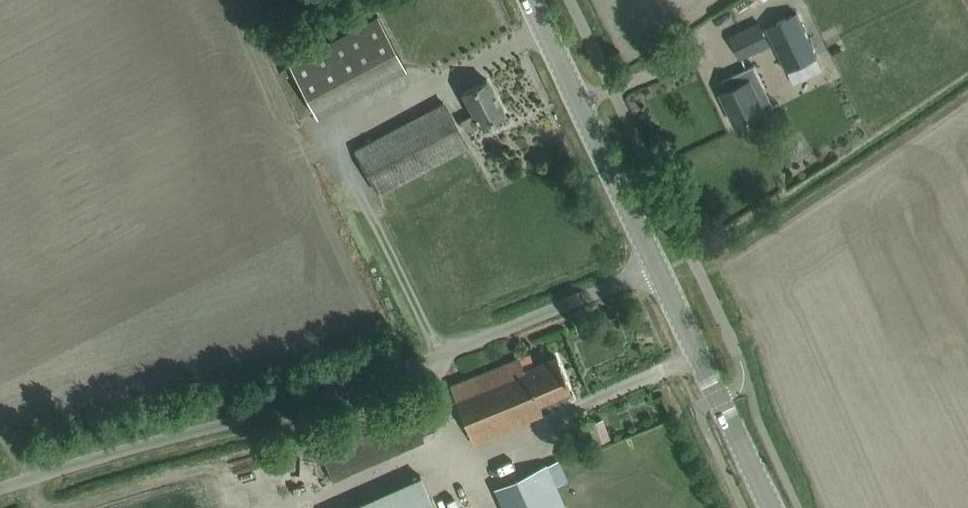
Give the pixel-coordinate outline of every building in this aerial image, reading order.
[(285,7),(291,19),(319,4),(317,0),(293,0),(294,3),(285,7)] [(787,15),(766,25),(787,69),(794,66),(817,55),(796,11),(787,15)] [(377,15),(288,63),(318,119),(356,99),(406,69),(377,15)] [(759,21),(730,35),(740,57),(770,43),(771,43),(760,21),(759,21)] [(754,63),(740,70),(722,78),(727,89),(721,91),(736,122),(764,108),(752,84),(762,80),(754,63)] [(465,130),(503,110),(486,78),(461,91),(473,113),(460,120),(465,130)] [(443,101),(355,149),(379,193),(466,145),(443,101)] [(450,385),(457,404),(472,442),(510,428),(529,420),(527,416),(540,411),(537,401),(569,388),(556,356),(535,365),(530,353),(450,385)] [(603,417),(588,422),(595,441),(609,435),(603,417)] [(554,485),(567,479),(558,459),(494,489),(502,507),(564,507),(554,485)] [(419,476),(345,507),(433,507),(419,476)] [(464,496),(456,500),(461,507),(470,507),(464,496)]
